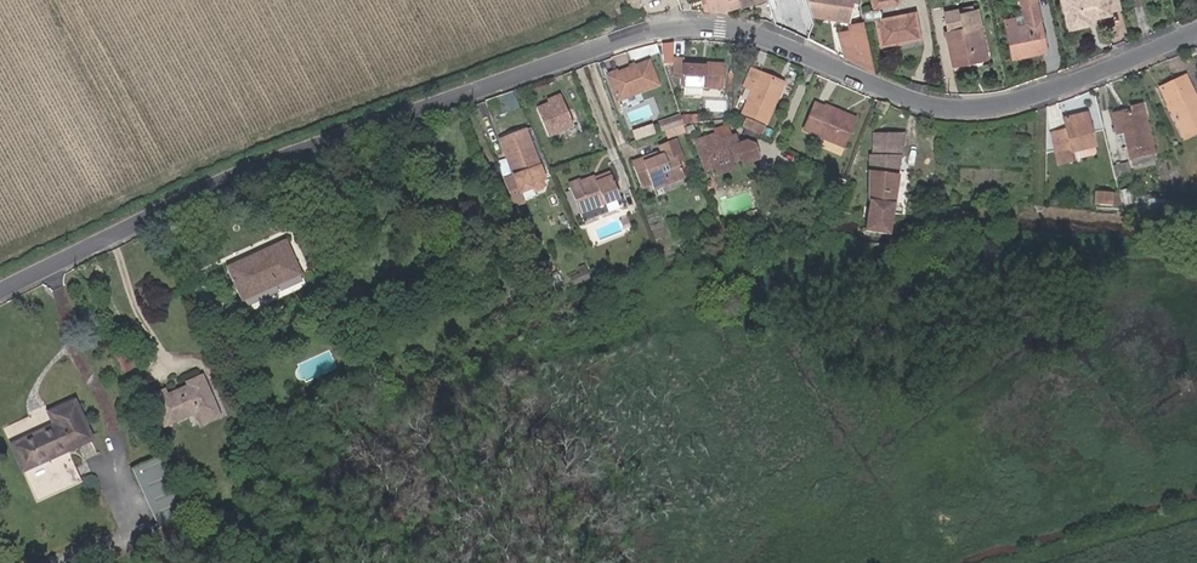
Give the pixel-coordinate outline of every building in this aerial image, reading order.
[(713,9),(710,0),(704,0),(706,6),(709,6),(710,9),(713,9)] [(713,9),(729,8),(738,5),(737,0),(710,0),(713,9)] [(813,13),(818,14),(847,20),(852,1),(848,0),(808,0),(813,13)] [(899,3),(898,0),(872,0),(874,9),(899,3)] [(1043,37),(1035,0),(1020,0),(1024,17),(1027,27),(1008,31),(1014,59),(1043,53),(1040,37),(1043,37)] [(1070,30),(1091,25),(1089,19),(1110,14),(1107,0),(1064,0),(1070,30)] [(970,29),(951,33),(947,35),(954,68),(965,65),(974,63),(985,61),(978,27),(983,26),(979,11),(967,13),(970,29)] [(914,12),(876,21),(882,47),(920,39),(914,12)] [(947,17),(951,33),(970,29),(967,13),(947,17)] [(1006,21),(1008,31),(1027,27),(1024,17),(1006,21)] [(839,37),(844,57),(872,71),(863,22),(849,25),(850,30),(846,31),(846,35),(839,37)] [(978,27),(985,61),(990,59),(983,26),(978,27)] [(706,89),(723,91),(726,67),(685,62),(685,60),(675,58),(673,75),(683,77),(682,86),(688,86),(702,88),(706,89)] [(633,64),(629,66),(615,71),(606,74),(615,98),(656,84),(647,59),(633,64)] [(768,101),(778,80),(751,67),(743,84),(751,88),(741,112),(764,122),(772,104),(768,101)] [(1164,108),(1176,137),(1196,128),(1196,113),(1182,73),(1169,78),(1172,83),(1157,89),(1162,103),(1164,108)] [(1172,83),(1169,78),(1155,84),(1157,89),(1172,83)] [(782,82),(778,80),(768,101),(772,104),(782,82)] [(702,88),(688,86),(687,95),(706,98),(706,89),(702,88)] [(545,98),(547,101),(548,104),(561,98),(559,92),(545,98)] [(548,104),(547,101),(534,106),(546,135),(572,124),(561,98),(548,104)] [(881,116),(886,106),(876,102),(872,112),(881,116)] [(849,120),(813,103),(801,129),(837,146),(849,120)] [(1117,113),(1117,110),(1106,112),(1109,132),(1116,132),(1120,158),(1145,155),(1137,105),(1126,106),(1127,112),(1120,113),(1117,113)] [(1080,129),(1078,109),(1058,112),(1060,123),(1058,123),(1057,124),(1051,130),(1053,142),(1061,146),(1086,143),(1084,128),(1080,129)] [(660,130),(682,123),(680,118),(672,120),(670,118),(657,122),(660,130)] [(1061,157),(1061,153),(1062,153),(1061,146),(1053,142),(1051,130),(1057,124),(1057,120),(1042,122),(1046,158),(1061,157)] [(715,133),(717,140),(727,137),(723,125),(713,128),(715,133)] [(524,136),(532,155),(535,162),(537,160),(525,128),(521,129),(524,136)] [(535,162),(532,155),(528,156),(521,137),(524,136),(521,129),(499,138),(510,164),(515,176),(503,181),(514,206),(525,201),(521,192),(531,188),(536,190),(542,188),(543,183),(542,178),(535,162)] [(740,158),(735,144),(732,135),(727,137),(717,140),(715,133),(693,140),(703,170),(712,168),(713,171),(730,166),(729,162),(740,158)] [(902,145),(902,133),(874,133),(874,145),(870,145),(869,158),(869,198),(866,220),(890,224),(902,145)] [(528,156),(532,155),(524,136),(521,137),(528,156)] [(658,144),(661,152),(672,148),(677,161),(681,159),(673,138),(658,144)] [(746,141),(735,144),(740,158),(741,163),(754,158),(750,145),(746,141)] [(1086,148),(1086,143),(1061,146),(1062,153),(1080,150),(1083,150),(1085,149),(1086,148)] [(661,152),(657,153),(655,154),(656,156),(641,162),(640,159),(630,163),(638,186),(649,182),(649,184),(660,180),(662,184),(683,176),(677,161),(672,148),(661,152)] [(655,154),(657,153),(656,151),(629,160),(630,163),(640,159),(641,162),(656,156),(655,154)] [(730,166),(713,171),(715,175),(731,169),(730,166)] [(593,180),(609,174),(607,170),(591,176),(593,180)] [(566,182),(568,186),(591,176),(590,174),(578,179),(577,177),(566,182)] [(591,176),(568,186),(578,210),(617,195),(609,174),(593,180),(591,176)] [(1098,205),(1100,193),(1084,191),(1083,204),(1098,205)] [(1100,193),(1098,205),(1108,206),(1106,193),(1100,193)] [(888,235),(890,224),(866,220),(866,221),(865,231),(888,235)] [(283,237),(224,262),(239,297),(298,272),(283,237)] [(128,359),(120,341),(111,345),(119,363),(128,359)] [(196,410),(212,403),(198,369),(188,374),(189,377),(164,389),(162,383),(150,388),(162,416),(193,402),(196,410)] [(32,492),(77,473),(63,441),(88,431),(71,392),(44,404),(50,416),(6,435),(32,492)] [(215,407),(212,403),(196,410),(198,414),(215,407)] [(167,476),(155,448),(129,460),(141,487),(167,476)] [(167,476),(141,487),(153,515),(147,518),(159,545),(191,531),(167,476)]
